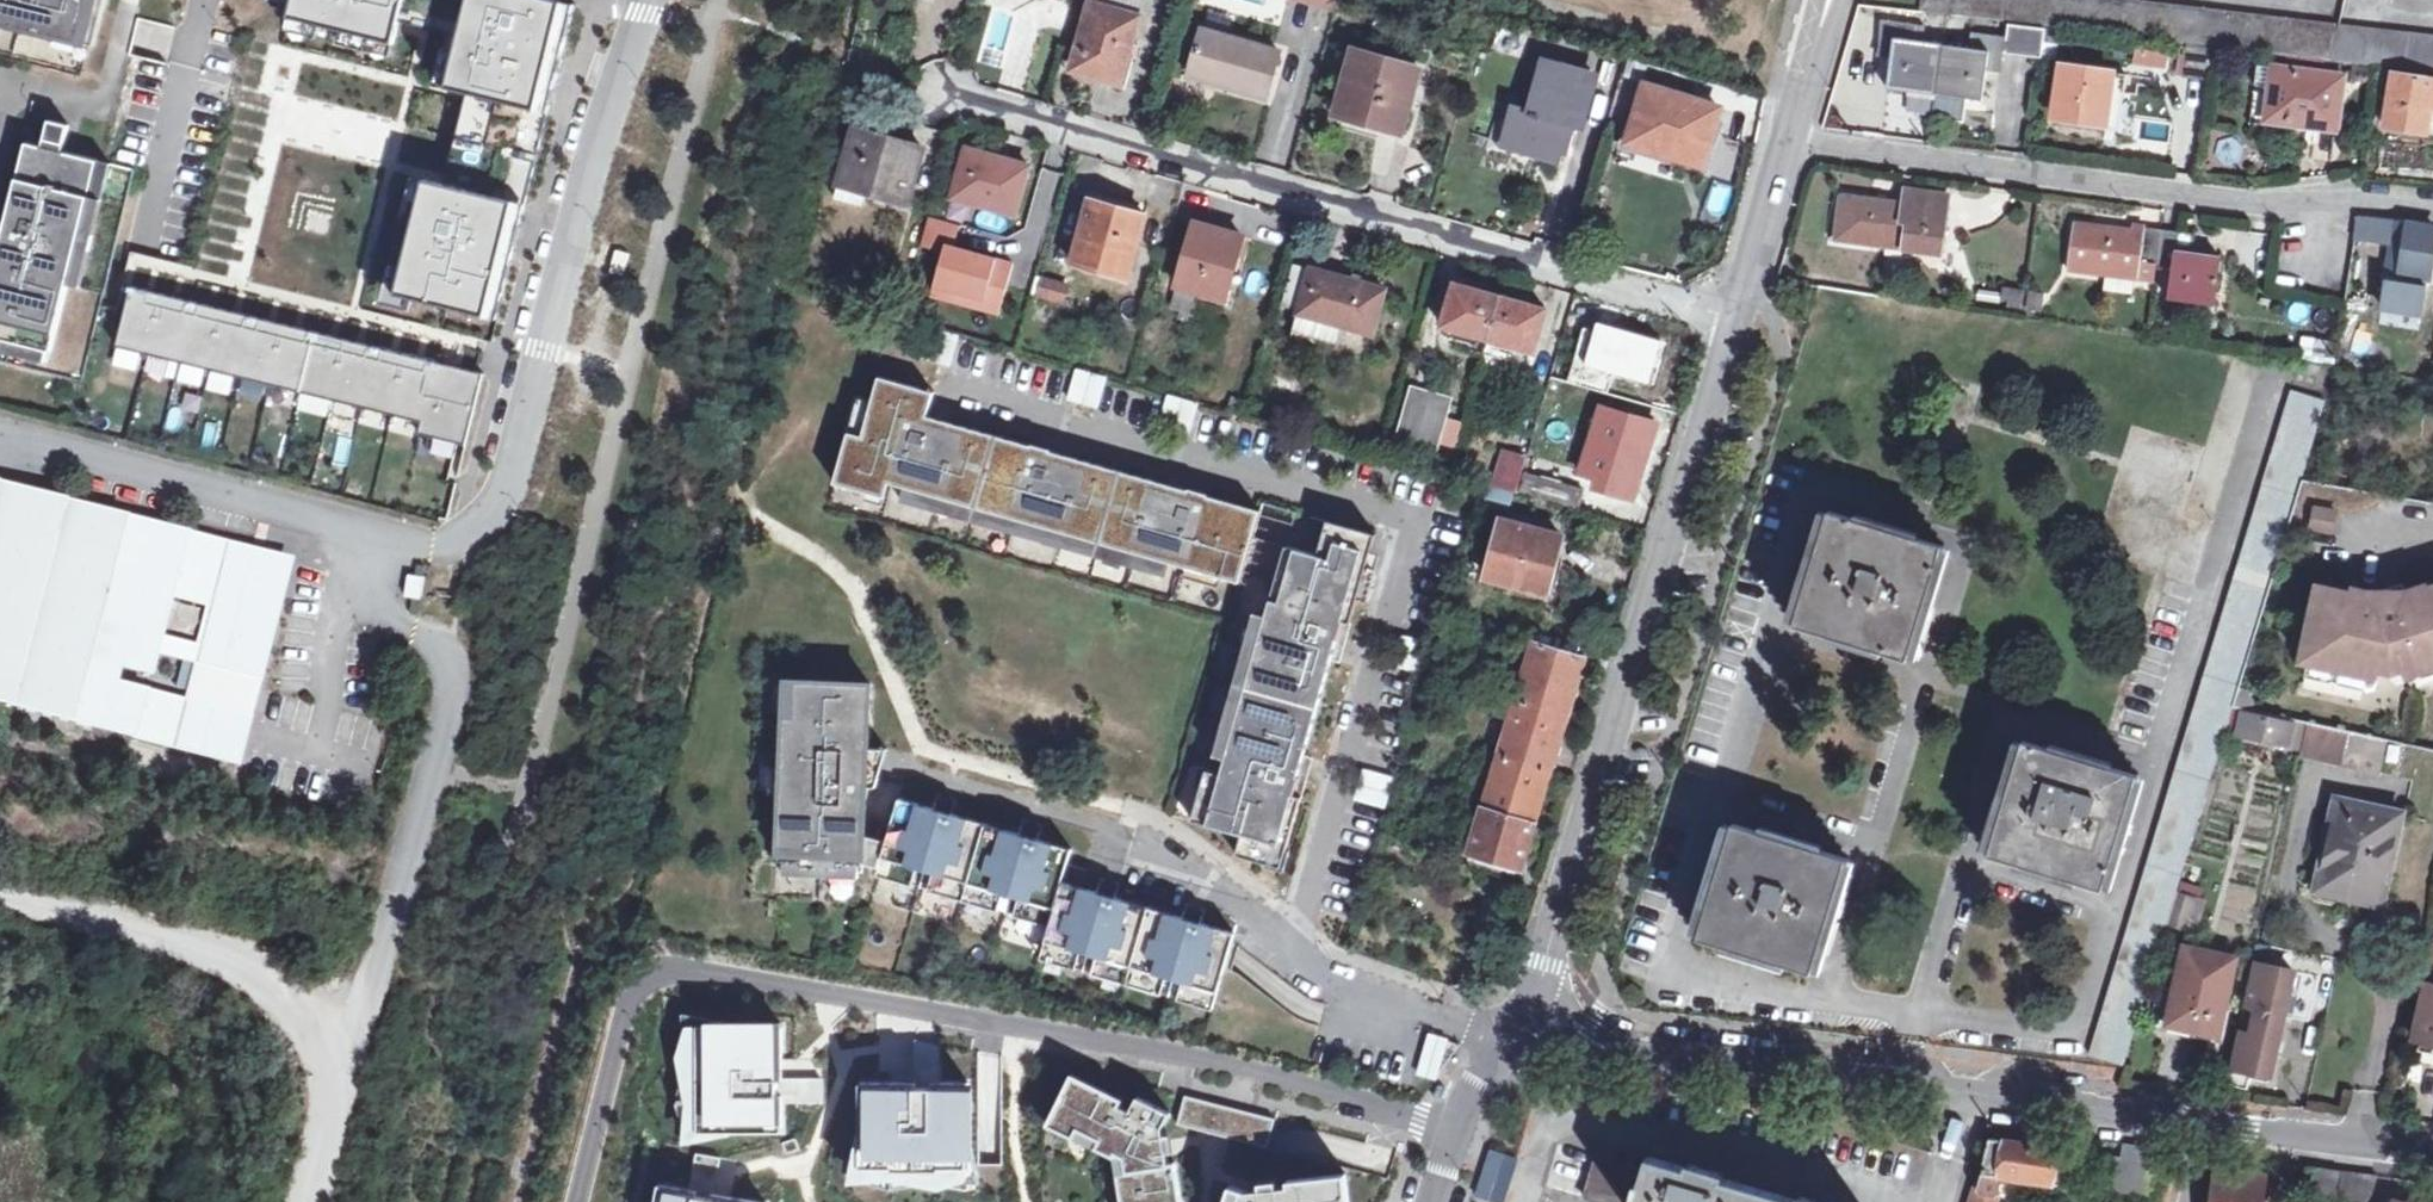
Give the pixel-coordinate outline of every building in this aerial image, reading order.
[(86,47),(86,45),(95,11),(102,13),(103,13),(106,0),(0,0),(0,25),(86,47)] [(558,0),(295,0),(290,18),(395,44),(403,10),(465,25),(449,87),(481,95),(458,187),(427,179),(398,294),(498,319),(576,4),(558,0)] [(1092,3),(1136,16),(1141,0),(1093,0),(1092,3)] [(1288,0),(1331,13),(1335,0),(1288,0)] [(1140,17),(1136,16),(1092,3),(1074,70),(1098,77),(1096,83),(1124,91),(1136,46),(1132,44),(1140,17)] [(140,20),(134,52),(168,59),(175,28),(140,20)] [(1888,89),(1935,95),(1942,44),(1922,42),(1924,27),(1883,21),(1880,47),(1893,49),(1888,89)] [(2332,59),(2379,65),(2432,70),(2432,36),(2339,25),(2332,59)] [(1279,51),(1203,30),(1190,76),(1266,98),(1279,51)] [(2064,32),(2048,30),(2046,42),(2063,44),(2064,32)] [(1967,49),(1942,44),(1935,95),(1982,101),(1987,62),(1999,63),(2003,36),(1969,32),(1967,49)] [(2182,75),(2208,78),(2212,48),(2186,45),(2182,75)] [(1366,56),(1367,51),(1356,47),(1354,52),(1366,56)] [(1395,59),(1367,51),(1366,56),(1354,52),(1346,77),(1353,78),(1342,113),(1379,124),(1378,129),(1405,137),(1410,122),(1404,121),(1418,71),(1394,64),(1395,59)] [(1528,111),(1515,107),(1505,140),(1561,157),(1570,127),(1578,128),(1593,76),(1543,61),(1528,111)] [(2054,119),(2104,124),(2108,91),(2123,93),(2126,75),(2060,67),(2054,119)] [(2341,76),(2273,68),(2271,87),(2268,86),(2265,116),(2284,118),(2284,123),(2308,126),(2309,122),(2335,125),(2341,76)] [(2432,136),(2432,81),(2392,75),(2383,128),(2432,136)] [(1621,141),(1682,159),(1688,140),(1703,144),(1713,109),(1638,85),(1621,141)] [(2,249),(0,249),(0,337),(1,332),(27,338),(25,345),(53,352),(70,285),(82,288),(112,164),(64,152),(71,126),(51,121),(44,147),(28,143),(2,249)] [(921,148),(854,129),(839,182),(908,200),(921,148)] [(1688,140),(1682,159),(1697,164),(1703,144),(1688,140)] [(1004,160),(968,150),(954,199),(1018,217),(1032,167),(1011,162),(1015,147),(1008,145),(1004,160)] [(401,220),(414,223),(422,186),(410,183),(401,220)] [(1836,242),(1886,248),(1887,242),(1909,245),(1908,251),(1941,254),(1948,196),(1906,190),(1904,207),(1841,200),(1836,242)] [(1138,213),(1140,208),(1094,195),(1090,207),(1113,214),(1115,208),(1138,213)] [(1113,214),(1090,207),(1073,264),(1128,280),(1149,206),(1141,203),(1140,208),(1138,213),(1115,208),(1113,214)] [(961,223),(930,213),(921,243),(945,251),(936,284),(933,294),(963,302),(966,292),(1003,303),(1014,262),(954,246),(961,223)] [(2382,219),(2357,218),(2355,239),(2378,242),(2382,219)] [(2432,235),(2432,226),(2395,220),(2387,272),(2426,278),(2432,235)] [(1176,284),(1199,291),(1224,298),(1242,235),(1195,221),(1176,284)] [(2139,265),(2155,266),(2160,229),(2135,226),(2134,233),(2073,225),(2067,270),(2137,280),(2139,265)] [(2193,234),(2160,229),(2155,266),(2171,269),(2168,300),(2215,306),(2221,260),(2191,256),(2193,234)] [(1250,238),(1242,235),(1224,298),(1199,291),(1197,299),(1229,309),(1250,238)] [(1886,248),(1908,251),(1909,245),(1887,242),(1886,248)] [(165,295),(133,287),(119,348),(424,422),(421,434),(467,445),(485,374),(187,300),(195,268),(173,262),(165,295)] [(1298,316),(1311,268),(1296,264),(1282,311),(1298,316)] [(1351,280),(1311,268),(1298,316),(1291,339),(1329,350),(1336,326),(1373,336),(1387,290),(1382,288),(1384,284),(1353,275),(1351,280)] [(1066,307),(1072,286),(1039,277),(1033,298),(1066,307)] [(1451,345),(1484,354),(1501,298),(1455,284),(1442,326),(1465,333),(1464,339),(1453,336),(1451,345)] [(2001,302),(2007,303),(2010,288),(2003,287),(2001,302)] [(2023,290),(2010,288),(2007,303),(2007,307),(2020,308),(2023,290)] [(2044,293),(2030,291),(2027,310),(2041,312),(2044,293)] [(1000,313),(1003,303),(966,292),(963,302),(1000,313)] [(1546,310),(1501,298),(1484,354),(1516,364),(1519,355),(1509,352),(1511,346),(1534,352),(1546,310)] [(921,356),(949,364),(958,335),(929,327),(921,356)] [(2323,359),(2324,337),(2300,335),(2298,357),(2323,359)] [(1069,398),(1097,406),(1105,378),(1077,370),(1069,398)] [(890,482),(905,486),(901,500),(908,502),(912,489),(940,497),(942,488),(977,498),(974,506),(1004,515),(1000,528),(1007,530),(1011,517),(1028,522),(1024,536),(1032,538),(1036,524),(1063,532),(1066,523),(1094,531),(1090,545),(1104,549),(1108,535),(1137,544),(1134,552),(1163,560),(1159,574),(1166,576),(1170,562),(1187,567),(1190,556),(1206,560),(1203,572),(1239,582),(1252,538),(1260,510),(1208,496),(1211,486),(1191,481),(1188,490),(1168,484),(1072,457),(1052,451),(1054,442),(1034,436),(1032,445),(948,422),(927,416),(930,407),(913,402),(918,387),(880,376),(873,400),(854,394),(844,431),(848,432),(834,482),(867,492),(871,477),(890,482)] [(934,391),(918,387),(913,402),(930,407),(934,391)] [(1451,401),(1411,390),(1396,440),(1436,452),(1451,401)] [(2124,1065),(2326,401),(2292,391),(2088,1055),(2124,1065)] [(1168,396),(1160,425),(1189,433),(1197,404),(1168,396)] [(951,413),(930,407),(927,416),(948,422),(951,413)] [(1596,486),(1595,488),(1633,500),(1657,424),(1619,413),(1602,465),(1593,463),(1587,483),(1596,486)] [(1459,449),(1464,424),(1448,421),(1443,446),(1459,449)] [(1074,447),(1054,442),(1052,451),(1072,457),(1074,447)] [(1528,459),(1506,452),(1495,487),(1517,493),(1524,472),(1528,459)] [(1524,472),(1517,493),(1579,511),(1585,490),(1524,472)] [(1170,475),(1168,484),(1188,490),(1191,481),(1170,475)] [(890,482),(871,477),(867,492),(886,497),(890,482)] [(234,762),(246,717),(115,683),(120,664),(153,673),(173,594),(212,604),(201,646),(260,661),(277,599),(254,593),(265,554),(65,502),(67,494),(44,488),(42,496),(0,485),(0,701),(234,762)] [(1261,505),(1260,510),(1252,538),(1285,547),(1295,514),(1261,505)] [(2333,531),(2336,509),(2315,506),(2311,527),(2333,531)] [(1943,547),(1829,512),(1794,625),(1908,660),(1943,547)] [(1563,535),(1504,520),(1487,579),(1546,596),(1548,588),(1555,590),(1563,560),(1556,558),(1563,535)] [(1327,523),(1317,557),(1366,570),(1375,537),(1327,523)] [(1375,573),(1366,570),(1317,557),(1285,547),(1266,616),(1255,613),(1253,620),(1264,623),(1256,651),(1264,653),(1256,683),(1246,680),(1242,692),(1252,695),(1244,724),(1235,722),(1227,751),(1216,748),(1214,754),(1225,757),(1220,773),(1215,790),(1201,786),(1191,820),(1220,828),(1241,834),(1235,854),(1265,863),(1271,846),(1285,850),(1300,798),(1301,799),(1307,778),(1297,776),(1303,756),(1330,660),(1336,639),(1346,642),(1352,622),(1342,620),(1349,598),(1367,603),(1375,573)] [(286,559),(265,554),(254,593),(277,599),(286,559)] [(425,577),(409,575),(405,597),(422,600),(425,577)] [(2405,595),(2407,594),(2403,582),(2370,592),(2355,588),(2352,604),(2372,608),(2371,605),(2372,602),(2373,600),(2377,597),(2381,597),(2384,597),(2386,598),(2388,601),(2389,604),(2397,602),(2399,606),(2408,603),(2405,595)] [(2355,588),(2354,588),(2353,593),(2318,585),(2294,691),(2378,710),(2432,693),(2432,586),(2407,594),(2405,595),(2408,603),(2399,606),(2397,602),(2389,604),(2388,601),(2386,598),(2384,597),(2381,597),(2377,597),(2373,600),(2372,602),(2371,605),(2372,608),(2352,604),(2355,588)] [(1336,639),(1330,660),(1340,662),(1346,642),(1336,639)] [(1511,720),(1500,755),(1550,771),(1551,766),(1555,767),(1560,752),(1556,751),(1584,659),(1533,644),(1517,697),(1502,692),(1495,715),(1511,720)] [(201,646),(197,660),(257,675),(260,661),(201,646)] [(859,864),(864,864),(866,839),(868,787),(878,787),(881,778),(868,778),(869,749),(872,685),(800,681),(798,717),(798,718),(788,718),(786,763),(781,861),(786,861),(805,861),(805,868),(841,870),(841,863),(859,864)] [(788,718),(798,717),(800,681),(789,682),(788,718)] [(2237,734),(2285,745),(2289,724),(2241,714),(2237,734)] [(2291,719),(2289,724),(2285,745),(2302,748),(2308,723),(2291,719)] [(2389,741),(2308,723),(2302,748),(2301,754),(2382,773),(2389,741)] [(2137,776),(2024,742),(1989,854),(2103,888),(2137,776)] [(888,749),(869,749),(868,778),(881,778),(888,749)] [(1518,876),(1550,771),(1500,755),(1498,761),(1489,758),(1481,787),(1489,789),(1468,860),(1518,876)] [(1297,776),(1307,778),(1313,758),(1303,756),(1297,776)] [(1201,786),(1215,790),(1220,773),(1206,769),(1201,786)] [(1363,770),(1354,799),(1383,808),(1392,779),(1363,770)] [(1194,986),(1191,995),(1217,1003),(1230,956),(1237,933),(1202,923),(1192,957),(1175,952),(1185,918),(1116,898),(1106,932),(1089,927),(1099,893),(1084,889),(1064,883),(1069,864),(1074,848),(1038,838),(1028,872),(1012,867),(1022,833),(953,813),(943,847),(926,842),(936,808),(898,797),(886,840),(878,867),(902,874),(905,864),(940,874),(937,884),(987,898),(990,888),(1025,898),(1022,908),(1053,917),(1051,925),(1044,950),(1071,958),(1074,948),(1108,958),(1105,969),(1156,984),(1159,975),(1194,985),(1194,986)] [(2399,812),(2339,800),(2320,887),(2381,900),(2399,812)] [(1846,859),(1734,824),(1698,937),(1811,972),(1846,859)] [(864,864),(878,867),(886,840),(866,839),(864,864)] [(1271,846),(1265,863),(1265,866),(1283,872),(1289,851),(1285,850),(1271,846)] [(859,879),(859,864),(841,863),(841,870),(805,868),(805,861),(786,861),(786,875),(859,879)] [(876,875),(1051,925),(1053,917),(1022,908),(1025,898),(990,888),(987,898),(937,884),(940,874),(905,864),(902,874),(878,867),(876,875)] [(1064,883),(1084,889),(1089,869),(1069,864),(1064,883)] [(1604,890),(1594,886),(1588,905),(1598,908),(1604,890)] [(770,918),(780,918),(781,900),(770,899),(770,918)] [(2260,941),(2255,962),(2272,966),(2277,945),(2260,941)] [(1215,1009),(1217,1003),(1191,995),(1194,986),(1194,985),(1159,975),(1156,984),(1105,969),(1108,958),(1074,948),(1071,958),(1044,950),(1041,959),(1215,1009)] [(2236,959),(2187,948),(2169,1025),(2219,1037),(2236,959)] [(2255,962),(2246,1004),(2287,1013),(2296,972),(2272,966),(2255,962)] [(2428,983),(2425,982),(2412,1040),(2432,1045),(2432,984),(2428,983)] [(2255,1028),(2254,1033),(2252,1044),(2279,1050),(2287,1013),(2246,1004),(2241,1025),(2255,1028)] [(777,1060),(777,1058),(777,1021),(704,1022),(706,1122),(779,1121),(778,1101),(778,1077),(777,1060)] [(2252,1044),(2254,1033),(2240,1030),(2228,1085),(2248,1090),(2252,1072),(2272,1076),(2279,1050),(2252,1044)] [(1416,1075),(1432,1080),(1443,1042),(1427,1037),(1416,1075)] [(912,1080),(934,1080),(934,1044),(910,1041),(912,1080)] [(818,1076),(778,1077),(778,1101),(793,1100),(795,1100),(818,1100),(818,1076)] [(888,1080),(886,1080),(864,1081),(865,1153),(970,1152),(970,1143),(969,1080),(969,1079),(934,1080),(912,1080),(888,1080)] [(1088,1083),(1061,1138),(1088,1151),(1092,1143),(1113,1153),(1109,1161),(1127,1171),(1129,1167),(1137,1171),(1139,1186),(1130,1188),(1132,1201),(1181,1201),(1175,1165),(1168,1166),(1167,1155),(1173,1154),(1170,1137),(1164,1138),(1163,1130),(1170,1115),(1138,1099),(1131,1113),(1120,1108),(1124,1101),(1088,1083)] [(1274,1121),(1185,1098),(1178,1127),(1267,1150),(1274,1121)] [(1998,1195),(2000,1194),(2003,1178),(2060,1185),(2064,1156),(2068,1156),(2069,1149),(1991,1139),(1978,1189),(1975,1188),(1971,1201),(1996,1201),(1998,1195)] [(2122,1157),(2103,1155),(2095,1185),(2151,1198),(2160,1162),(2162,1148),(2124,1144),(2122,1157)] [(712,1193),(718,1156),(695,1152),(689,1189),(712,1193)] [(1508,1174),(1510,1155),(1490,1153),(1488,1171),(1508,1174)] [(1651,1164),(1648,1174),(1599,1159),(1587,1201),(1588,1201),(1789,1201),(1651,1164)] [(2324,1170),(2307,1168),(2296,1201),(2314,1201),(2324,1170)] [(2342,1172),(2324,1170),(2314,1201),(2333,1201),(2342,1172)] [(2214,1201),(2263,1201),(2266,1176),(2217,1171),(2214,1201)] [(2342,1172),(2333,1201),(2371,1201),(2379,1177),(2342,1172)] [(1345,1176),(1287,1182),(1288,1188),(1278,1189),(1277,1183),(1260,1185),(1261,1191),(1246,1193),(1230,1188),(1225,1201),(1349,1201),(1345,1176)] [(730,1195),(712,1193),(689,1189),(668,1185),(665,1201),(770,1201),(771,1201),(730,1195)]
